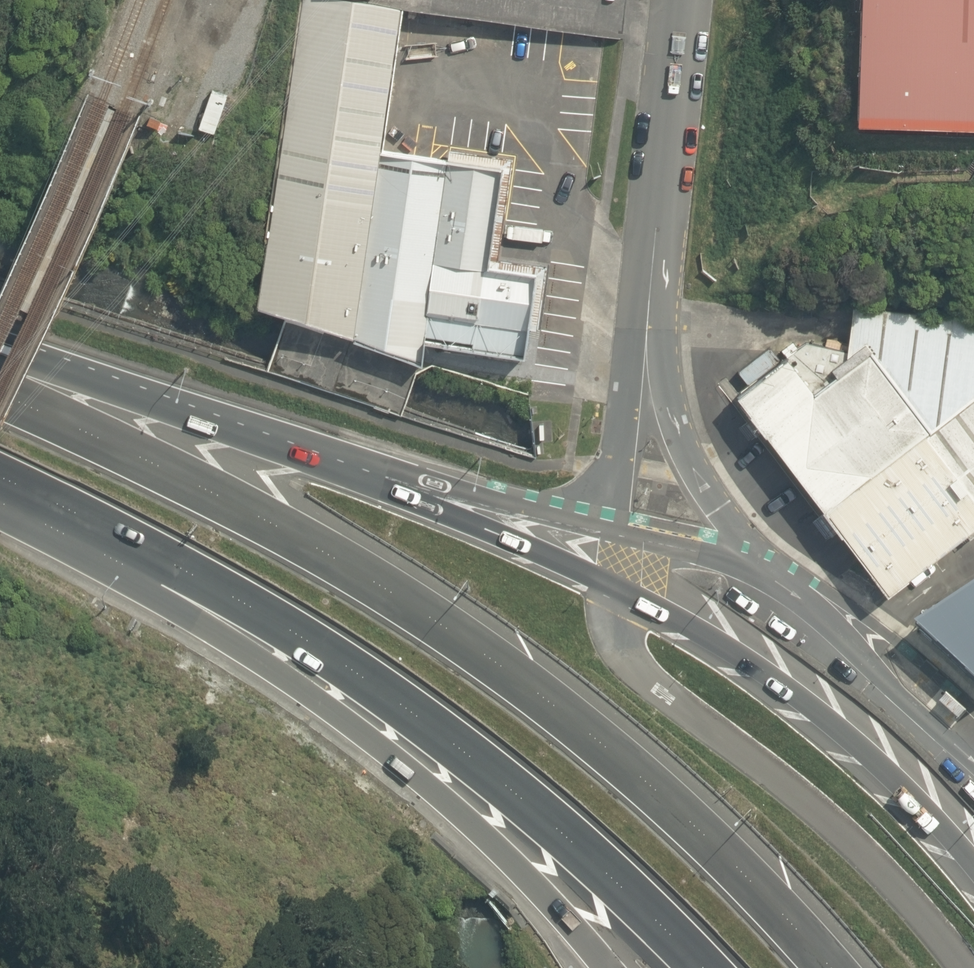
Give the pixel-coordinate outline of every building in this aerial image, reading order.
[(355,0),(304,0),(282,151),(272,214),(250,301),(419,363),(423,341),(522,356),(526,327),(535,328),(544,265),(496,258),(510,158),(446,149),(445,157),(388,149),(391,121),(386,120),(386,124),(383,124),(399,6),(355,0)] [(852,125),(973,130),(973,0),(856,0),(852,125)] [(170,119),(186,125),(199,86),(183,81),(170,119)] [(201,128),(217,133),(230,95),(215,90),(201,128)] [(731,394),(881,592),(973,523),(973,317),(852,307),(844,350),(803,341),(731,394)] [(906,624),(973,688),(973,578),(906,624)]
